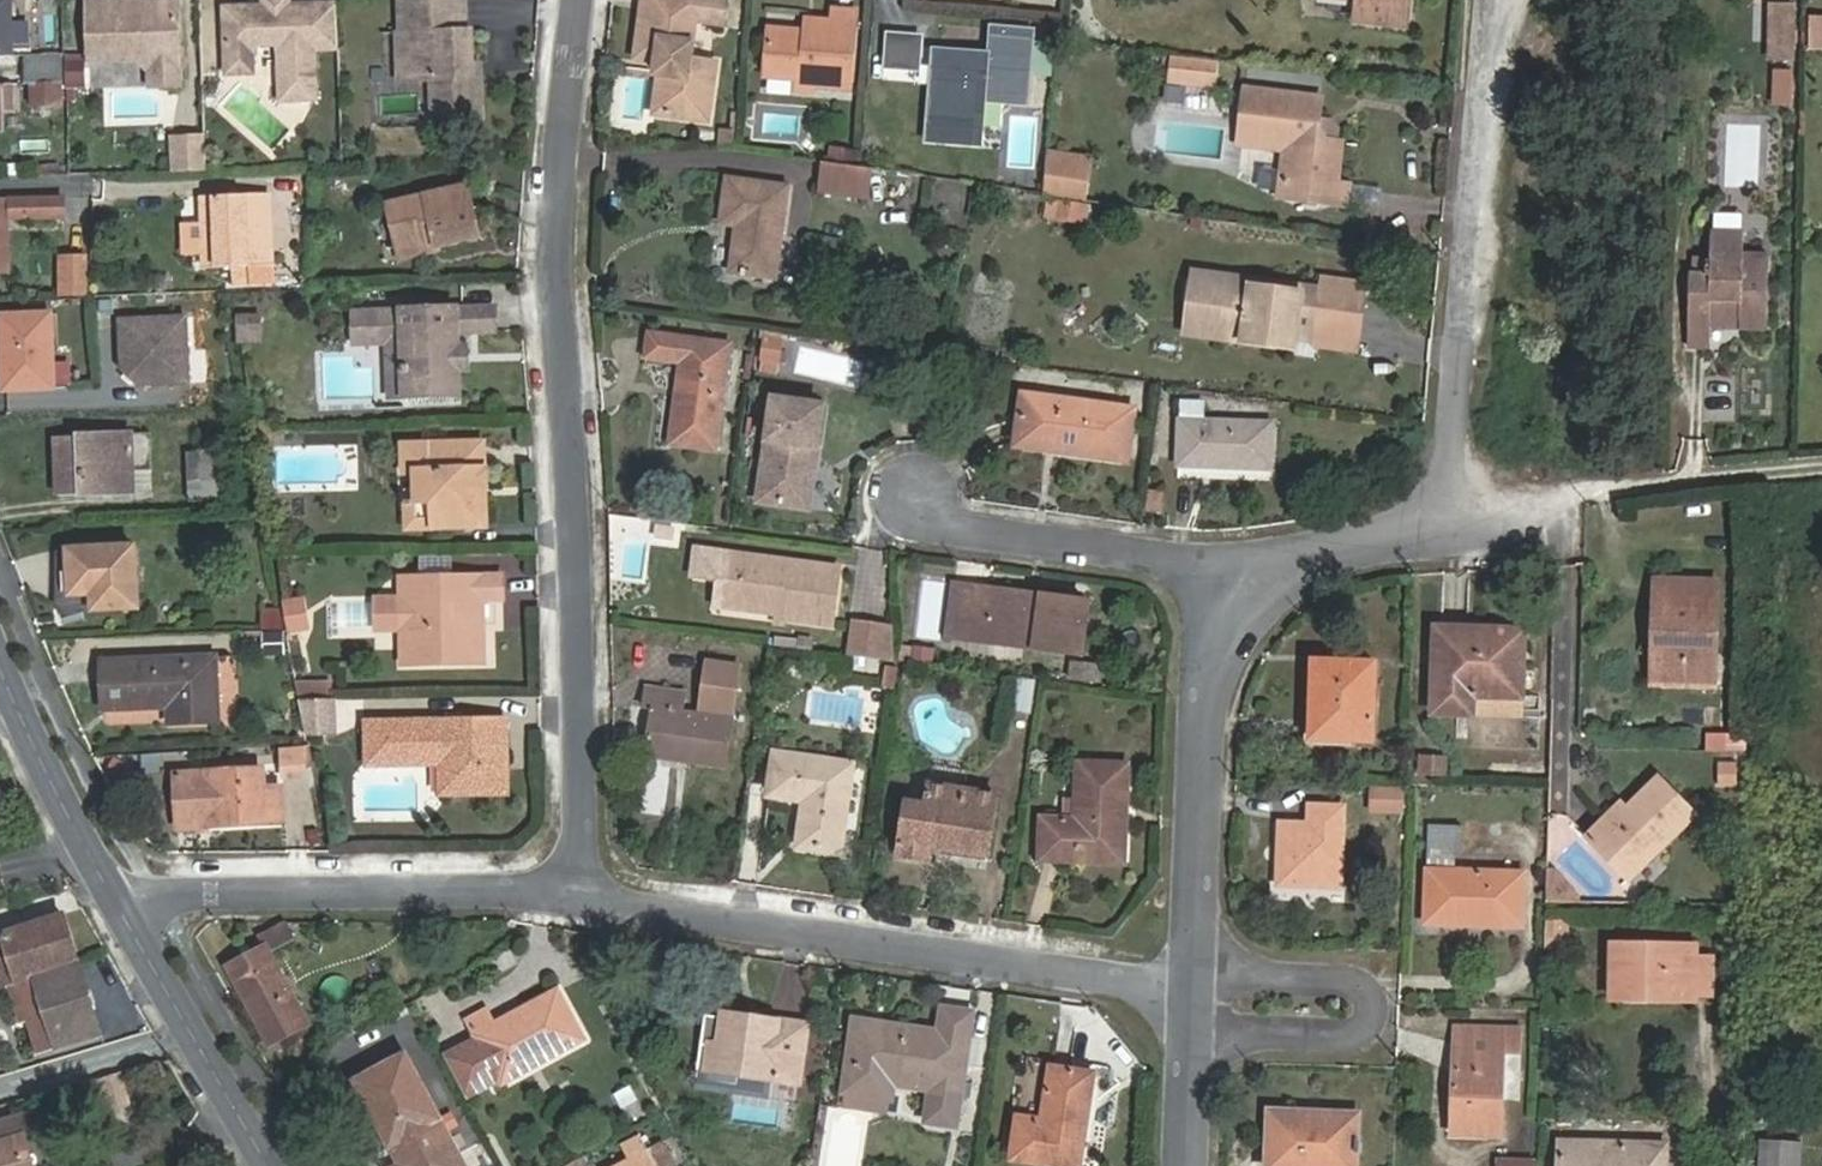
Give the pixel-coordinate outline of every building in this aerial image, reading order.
[(14,57),(14,0),(0,0),(0,57),(14,57)] [(146,68),(176,67),(174,4),(137,5),(137,0),(85,0),(86,58),(137,56),(137,59),(146,68)] [(336,46),(335,3),(288,4),(288,0),(264,0),(264,5),(224,6),(226,71),(251,70),(250,42),(279,41),(280,98),(314,97),(312,47),(336,46)] [(432,119),(479,117),(478,74),(470,74),(469,30),(463,30),(462,0),(399,0),(400,33),(408,33),(409,78),(431,77),(432,119)] [(635,58),(656,61),(654,74),(660,75),(654,115),(708,122),(716,64),(690,62),(694,26),(705,26),(708,0),(644,0),(635,58)] [(705,26),(721,27),(725,0),(708,0),(705,26)] [(1367,18),(1417,24),(1420,0),(1369,0),(1367,18)] [(810,34),(802,34),(767,31),(765,77),(794,79),(793,90),(809,92),(810,86),(847,89),(854,12),(831,11),(831,23),(811,21),(810,34)] [(1796,16),(1772,16),(1771,67),(1795,68),(1796,16)] [(803,20),(802,34),(810,34),(811,21),(803,20)] [(927,120),(981,124),(983,97),(1025,100),(1030,30),(991,26),(989,53),(933,49),(927,120)] [(1810,32),(1809,59),(1821,59),(1821,32),(1810,32)] [(408,33),(400,33),(396,33),(397,78),(409,78),(408,33)] [(915,41),(886,38),(882,83),(911,86),(915,41)] [(1219,60),(1177,55),(1175,74),(1216,78),(1219,60)] [(62,106),(61,57),(22,58),(23,83),(31,83),(32,107),(62,106)] [(84,89),(86,62),(66,60),(64,87),(84,89)] [(146,68),(147,86),(177,85),(176,67),(146,68)] [(644,72),(630,70),(628,79),(630,79),(643,81),(644,72)] [(1771,71),(1773,102),(1790,101),(1788,70),(1771,71)] [(1216,78),(1175,74),(1175,81),(1216,84),(1216,78)] [(1328,181),(1341,183),(1347,142),(1341,141),(1330,140),(1322,129),(1323,117),(1325,97),(1249,88),(1244,138),(1295,144),(1291,182),(1297,182),(1306,197),(1326,199),(1328,181)] [(1332,118),(1323,117),(1322,129),(1330,140),(1341,141),(1343,130),(1332,118)] [(979,144),(981,124),(927,120),(925,140),(979,144)] [(172,138),(173,174),(203,173),(202,137),(172,138)] [(1282,194),(1306,197),(1297,182),(1291,182),(1295,144),(1244,138),(1243,145),(1288,151),(1282,194)] [(1090,148),(1048,145),(1047,152),(1089,155),(1090,148)] [(1044,190),(1086,197),(1089,155),(1047,152),(1044,190)] [(808,187),(850,193),(854,166),(811,160),(808,187)] [(761,273),(772,185),(714,178),(710,220),(728,223),(728,230),(721,229),(717,269),(761,273)] [(1326,199),(1357,202),(1359,185),(1341,183),(1328,181),(1326,199)] [(382,206),(393,249),(431,240),(433,247),(476,236),(464,187),(382,206)] [(64,200),(64,197),(0,200),(0,216),(8,216),(34,214),(34,219),(65,217),(64,200)] [(200,273),(244,272),(267,271),(266,216),(244,216),(243,198),(197,199),(200,273)] [(265,198),(243,198),(244,216),(266,216),(265,198)] [(10,271),(8,216),(0,216),(0,271),(10,271)] [(1715,220),(1715,234),(1747,234),(1747,220),(1715,220)] [(1714,276),(1715,234),(1699,233),(1698,276),(1714,276)] [(1747,234),(1715,234),(1714,276),(1698,276),(1689,275),(1687,349),(1710,349),(1711,328),(1728,329),(1728,318),(1741,318),(1741,329),(1769,330),(1771,257),(1746,256),(1747,234)] [(431,240),(393,249),(395,261),(434,251),(433,247),(431,240)] [(87,257),(61,257),(61,296),(87,296),(87,257)] [(1236,279),(1237,272),(1177,263),(1171,301),(1200,305),(1196,327),(1274,340),(1275,329),(1282,286),(1236,279)] [(267,271),(244,272),(245,281),(267,281),(267,271)] [(1302,271),(1301,282),(1299,290),(1346,297),(1348,278),(1302,271)] [(1301,282),(1237,272),(1236,279),(1282,286),(1275,329),(1293,332),(1299,290),(1301,282)] [(1299,290),(1293,332),(1295,338),(1339,345),(1346,297),(1299,290)] [(118,298),(100,298),(100,315),(118,314),(118,298)] [(1200,305),(1171,301),(1167,322),(1196,327),(1200,305)] [(481,307),(465,308),(465,334),(482,333),(481,307)] [(55,387),(53,308),(2,310),(4,389),(55,387)] [(465,334),(465,308),(354,311),(355,327),(364,326),(365,342),(387,341),(403,340),(406,398),(456,396),(456,371),(455,351),(455,334),(465,334)] [(262,312),(235,313),(236,342),(263,342),(262,312)] [(188,316),(122,319),(124,368),(142,384),(191,381),(188,316)] [(1728,318),(1728,329),(1741,329),(1741,318),(1728,318)] [(364,326),(355,327),(355,342),(365,342),(364,326)] [(766,371),(771,337),(753,335),(748,368),(766,371)] [(703,446),(714,347),(635,337),(632,360),(667,364),(657,440),(703,446)] [(1027,339),(1014,337),(1013,347),(1027,349),(1027,339)] [(390,398),(406,398),(403,340),(387,341),(390,398)] [(464,351),(455,351),(456,371),(465,371),(464,351)] [(897,351),(895,368),(910,370),(911,352),(897,351)] [(1113,456),(1120,405),(1009,390),(1002,441),(1113,456)] [(798,501),(810,400),(763,395),(750,496),(798,501)] [(1270,465),(1271,422),(1179,417),(1178,461),(1270,465)] [(152,469),(150,432),(56,436),(58,496),(133,493),(132,469),(152,469)] [(407,476),(408,504),(422,504),(423,531),(476,530),(476,500),(471,500),(471,488),(476,488),(475,446),(395,447),(395,476),(407,476)] [(188,457),(190,502),(229,500),(227,455),(188,457)] [(422,504),(408,504),(396,504),(396,531),(423,531),(422,504)] [(93,593),(93,598),(136,596),(135,546),(69,548),(71,594),(93,593)] [(717,577),(738,580),(738,575),(746,576),(749,555),(694,546),(690,572),(717,577)] [(69,599),(93,598),(93,593),(71,594),(69,548),(58,548),(58,589),(69,599)] [(734,606),(769,611),(779,613),(827,620),(835,568),(749,555),(746,576),(738,575),(738,580),(734,606)] [(420,556),(420,570),(450,570),(450,556),(420,556)] [(1714,681),(1714,653),(1707,652),(1708,608),(1716,609),(1716,579),(1669,576),(1668,605),(1662,605),(1661,626),(1671,627),(1670,680),(1714,681)] [(738,580),(717,577),(713,603),(734,606),(738,580)] [(423,604),(424,579),(397,578),(395,665),(478,667),(479,634),(473,634),(474,606),(497,606),(497,580),(441,579),(440,604),(423,604)] [(441,579),(424,579),(423,604),(440,604),(441,579)] [(941,632),(976,637),(979,616),(959,613),(963,580),(947,579),(941,632)] [(979,616),(976,637),(1071,651),(1080,598),(1034,591),(1033,598),(1021,596),(1022,589),(963,580),(959,613),(979,616)] [(300,599),(283,603),(289,633),(307,629),(300,599)] [(1707,652),(1714,653),(1716,609),(1708,608),(1707,652)] [(779,613),(769,611),(768,620),(778,622),(779,613)] [(1458,693),(1474,694),(1523,695),(1525,626),(1436,623),(1434,711),(1457,712),(1458,693)] [(1660,679),(1670,680),(1671,627),(1661,626),(1660,679)] [(220,719),(217,655),(101,660),(104,709),(170,705),(171,722),(220,719)] [(1302,734),(1315,735),(1317,683),(1311,683),(1312,656),(1304,656),(1302,734)] [(1317,683),(1315,735),(1371,738),(1372,659),(1312,656),(1311,683),(1317,683)] [(1101,662),(1074,658),(1072,673),(1098,677),(1101,662)] [(698,706),(729,710),(735,665),(703,661),(698,706)] [(1024,707),(1028,675),(1010,672),(1006,704),(1024,707)] [(721,770),(728,718),(696,714),(679,712),(681,693),(642,689),(640,707),(648,708),(644,751),(685,756),(684,767),(721,770)] [(1473,712),(1474,694),(1458,693),(1457,712),(1473,712)] [(343,698),(302,697),(310,734),(342,734),(343,698)] [(696,714),(728,718),(729,710),(698,706),(696,714)] [(441,761),(442,799),(500,800),(501,726),(361,724),(362,761),(441,761)] [(1748,759),(1749,742),(1710,741),(1710,758),(1748,759)] [(305,747),(284,748),(285,768),(306,766),(305,747)] [(794,837),(834,842),(846,759),(769,748),(764,790),(799,795),(794,837)] [(1074,845),(1120,848),(1125,761),(1074,759),(1072,815),(1040,813),(1038,854),(1074,856),(1074,845)] [(433,799),(442,799),(441,761),(362,761),(362,769),(432,770),(433,799)] [(264,769),(151,776),(154,826),(211,824),(285,818),(282,786),(265,787),(264,769)] [(925,843),(982,850),(991,789),(922,779),(919,799),(901,797),(892,850),(924,854),(924,850),(925,843)] [(1611,880),(1680,822),(1648,783),(1579,841),(1611,880)] [(1339,885),(1342,805),(1310,803),(1309,822),(1281,821),(1278,882),(1339,885)] [(1461,869),(1462,825),(1428,823),(1426,922),(1521,926),(1522,873),(1461,869)] [(833,847),(834,842),(794,837),(793,841),(833,847)] [(981,857),(982,850),(925,843),(924,850),(981,857)] [(1120,858),(1120,848),(1074,845),(1074,856),(1120,858)] [(1556,881),(1548,880),(1547,911),(1575,911),(1575,904),(1556,881)] [(2,979),(19,974),(79,958),(64,911),(0,931),(0,971),(2,979)] [(264,945),(227,965),(271,1043),(310,1022),(270,953),(293,940),(283,922),(259,936),(264,945)] [(1674,1003),(1676,957),(1612,956),(1611,1009),(1635,1008),(1635,1003),(1674,1003)] [(1695,957),(1676,957),(1674,1003),(1693,1003),(1694,968),(1695,957)] [(102,1032),(79,958),(19,974),(21,980),(14,982),(25,1020),(32,1018),(42,1050),(102,1032)] [(1716,969),(1694,968),(1693,1003),(1716,1003),(1716,969)] [(500,1019),(479,1031),(505,1078),(588,1031),(561,985),(500,1019)] [(937,1028),(882,1020),(879,1041),(864,1045),(863,1057),(849,1055),(845,1083),(885,1089),(888,1073),(929,1079),(925,1114),(955,1118),(972,1004),(942,1000),(937,1028)] [(470,1015),(479,1031),(500,1019),(491,1002),(470,1015)] [(796,1076),(804,1017),(773,1012),(772,1017),(720,1008),(716,1039),(704,1037),(701,1063),(796,1076)] [(879,1041),(882,1020),(855,1016),(849,1055),(863,1057),(864,1045),(879,1041)] [(1482,1042),(1482,1028),(1455,1028),(1453,1132),(1503,1133),(1506,1042),(1482,1042)] [(1515,1028),(1482,1028),(1482,1042),(1506,1042),(1515,1042),(1515,1028)] [(10,1059),(5,1041),(0,1042),(0,1062),(10,1059)] [(401,1055),(361,1078),(411,1165),(464,1165),(401,1055)] [(1078,1164),(1093,1069),(1052,1062),(1043,1116),(1016,1112),(1009,1153),(1078,1164)] [(0,1114),(0,1165),(28,1165),(19,1134),(43,1127),(35,1104),(0,1114)] [(1308,1106),(1269,1104),(1267,1164),(1305,1165),(1305,1159),(1360,1161),(1361,1131),(1356,1131),(1357,1112),(1307,1110),(1308,1106)] [(611,1165),(660,1165),(649,1146),(611,1165)] [(1800,1152),(1757,1150),(1757,1165),(1800,1165),(1800,1152)] [(1664,1153),(1601,1152),(1601,1158),(1560,1156),(1560,1165),(1664,1165),(1664,1153)] [(1533,1157),(1496,1156),(1495,1165),(1533,1165),(1533,1157)]
